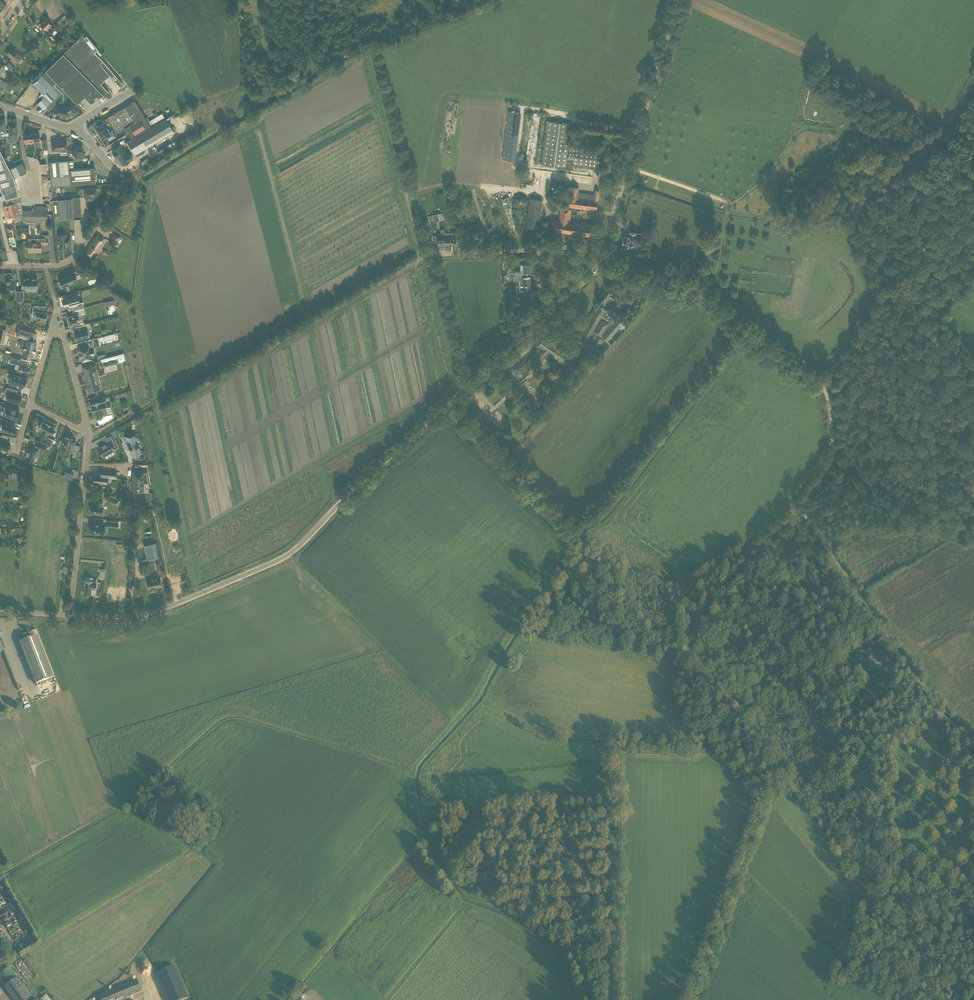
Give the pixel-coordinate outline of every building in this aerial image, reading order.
[(243,11),(258,1),(257,0),(235,0),(243,11)] [(65,21),(62,18),(56,23),(59,26),(65,21)] [(51,24),(49,22),(46,19),(40,24),(45,30),(48,27),(51,29),(53,27),(51,25),(51,24)] [(53,49),(57,45),(48,35),(44,38),(53,49)] [(90,45),(82,35),(63,53),(68,58),(90,80),(104,94),(106,92),(108,91),(100,83),(110,74),(119,86),(122,83),(102,60),(92,50),(93,49),(90,45)] [(41,37),(32,48),(36,51),(44,41),(42,40),(43,38),(41,37)] [(22,57),(11,48),(6,54),(12,58),(12,57),(18,62),(22,57)] [(104,94),(90,80),(68,58),(63,53),(45,70),(46,71),(65,90),(77,103),(84,96),(90,102),(95,99),(94,98),(96,96),(98,98),(104,94),(104,95),(104,94)] [(0,63),(0,75),(0,76),(4,72),(2,70),(4,68),(7,70),(8,68),(5,64),(3,66),(0,63)] [(42,74),(33,83),(45,96),(37,103),(44,109),(59,94),(60,95),(65,90),(46,71),(42,74)] [(5,88),(10,91),(13,87),(9,84),(5,81),(5,82),(0,78),(0,83),(5,88)] [(135,101),(127,106),(107,117),(117,132),(121,130),(124,128),(130,138),(148,128),(165,118),(162,113),(148,122),(135,101)] [(76,111),(72,104),(63,109),(62,109),(63,107),(56,105),(54,113),(60,115),(60,114),(67,115),(67,117),(76,111)] [(515,161),(522,113),(508,111),(502,159),(515,161)] [(148,128),(132,138),(125,142),(129,150),(131,149),(134,154),(152,144),(173,131),(165,118),(148,128)] [(98,128),(95,129),(100,136),(99,137),(101,139),(102,139),(102,140),(108,137),(109,140),(116,136),(112,130),(109,132),(109,131),(108,128),(107,128),(102,120),(96,124),(98,128)] [(567,168),(568,159),(569,147),(573,124),(547,120),(541,164),(567,168)] [(17,134),(17,123),(13,124),(12,123),(10,123),(10,124),(9,124),(9,135),(14,134),(14,139),(17,139),(17,134)] [(30,133),(24,134),(25,142),(30,142),(40,141),(39,136),(39,131),(33,132),(30,132),(30,133)] [(67,139),(51,141),(52,151),(67,149),(67,139)] [(75,155),(75,159),(85,158),(85,153),(82,151),(82,150),(81,149),(81,148),(80,148),(80,147),(78,145),(76,146),(72,154),(75,155)] [(123,165),(133,159),(128,152),(125,154),(121,146),(114,150),(112,151),(116,158),(118,157),(123,165)] [(569,147),(568,159),(573,159),(573,164),(597,167),(602,168),(604,152),(599,151),(569,147)] [(9,168),(0,150),(0,171),(9,168)] [(71,184),(70,169),(69,169),(68,159),(58,160),(59,175),(50,176),(51,186),(71,184)] [(15,165),(20,174),(26,171),(22,162),(15,165)] [(9,168),(14,178),(20,174),(15,165),(9,168)] [(71,184),(95,182),(94,167),(70,169),(71,184)] [(14,178),(9,168),(0,171),(0,181),(14,178)] [(4,193),(17,189),(14,178),(0,181),(0,186),(2,194),(4,193)] [(96,187),(83,188),(84,196),(85,196),(85,199),(90,198),(92,198),(92,196),(97,195),(97,192),(98,192),(98,191),(99,191),(99,190),(99,189),(98,189),(98,188),(97,188),(96,188),(96,187)] [(569,206),(592,209),(597,210),(599,190),(596,190),(595,194),(578,192),(579,188),(571,187),(569,206)] [(7,205),(20,201),(19,195),(17,189),(4,193),(5,199),(7,205)] [(527,204),(527,203),(528,202),(528,201),(528,200),(527,199),(527,198),(526,197),(525,196),(524,195),(523,195),(522,195),(521,194),(520,195),(519,195),(518,195),(517,196),(516,197),(515,198),(515,199),(514,200),(514,201),(514,202),(515,203),(515,204),(515,205),(516,206),(517,207),(518,207),(519,208),(520,208),(521,208),(522,208),(523,208),(524,207),(525,207),(526,206),(527,205),(527,204)] [(80,196),(75,197),(72,197),(72,198),(73,219),(82,218),(80,196)] [(57,199),(52,200),(54,216),(58,215),(59,220),(73,219),(72,198),(57,199)] [(539,229),(542,200),(530,199),(527,228),(539,229)] [(7,205),(4,206),(5,211),(7,218),(13,217),(14,220),(15,222),(23,220),(23,210),(22,210),(20,201),(7,205)] [(35,220),(35,213),(47,213),(47,206),(31,206),(31,210),(23,210),(23,220),(35,220)] [(568,233),(569,222),(571,210),(561,209),(559,221),(555,220),(553,231),(568,233)] [(590,225),(569,222),(568,233),(593,236),(595,225),(590,225)] [(445,233),(445,237),(446,244),(452,244),(452,243),(457,243),(456,237),(457,237),(457,232),(456,232),(445,233)] [(640,250),(642,238),(642,233),(630,232),(629,236),(627,237),(623,237),(622,243),(628,244),(628,247),(635,248),(635,254),(639,255),(640,250)] [(115,245),(120,237),(115,233),(109,241),(115,245)] [(28,240),(28,251),(41,252),(41,244),(47,244),(47,238),(49,238),(49,235),(41,234),(41,238),(33,238),(33,240),(28,240)] [(103,238),(97,234),(85,252),(92,257),(103,241),(101,240),(103,238)] [(59,248),(61,248),(62,248),(62,249),(63,249),(64,249),(65,248),(65,247),(66,247),(65,245),(71,245),(71,235),(67,236),(67,235),(58,235),(59,248)] [(525,275),(525,272),(530,272),(531,265),(524,265),(522,265),(522,268),(524,268),(524,270),(520,270),(520,271),(516,271),(516,274),(522,274),(522,275),(525,275)] [(66,275),(59,278),(62,287),(73,282),(72,279),(76,277),(74,272),(73,272),(66,275)] [(522,275),(518,275),(515,275),(515,277),(516,279),(518,279),(520,279),(521,285),(524,285),(530,284),(530,277),(525,277),(525,275),(522,275)] [(22,278),(22,288),(26,288),(26,291),(31,291),(31,288),(37,288),(37,278),(30,278),(30,277),(26,277),(26,278),(22,278)] [(520,293),(516,294),(516,298),(523,298),(523,299),(527,298),(526,292),(531,292),(530,284),(524,285),(521,285),(520,285),(520,293)] [(599,302),(602,304),(601,305),(602,305),(605,301),(610,296),(614,299),(615,296),(612,293),(606,288),(599,297),(602,298),(599,302)] [(650,294),(647,292),(642,300),(645,301),(646,299),(647,299),(650,294)] [(68,297),(63,299),(64,305),(70,303),(71,306),(72,306),(73,309),(84,307),(83,303),(82,298),(78,299),(77,295),(72,296),(72,295),(67,296),(68,297)] [(599,302),(598,304),(596,303),(594,306),(595,307),(585,325),(583,324),(581,328),(582,329),(575,341),(581,344),(579,346),(577,346),(578,346),(571,355),(572,356),(568,362),(565,360),(569,353),(545,337),(538,346),(540,347),(525,365),(533,371),(549,352),(567,365),(571,368),(570,369),(574,372),(576,368),(575,367),(586,350),(591,354),(593,352),(594,352),(603,340),(603,339),(604,338),(607,341),(623,323),(618,318),(617,319),(606,310),(601,307),(602,305),(601,305),(602,304),(599,302)] [(36,310),(34,317),(38,318),(37,319),(41,320),(41,319),(45,320),(45,318),(46,319),(48,315),(46,315),(47,313),(43,312),(43,311),(44,311),(46,306),(33,305),(32,309),(36,310)] [(85,313),(84,308),(72,311),(73,315),(68,317),(68,320),(69,324),(70,324),(70,325),(74,323),(74,324),(74,325),(80,323),(80,322),(79,318),(78,316),(81,315),(81,314),(85,313)] [(74,331),(73,331),(76,340),(89,337),(87,328),(90,327),(89,323),(82,325),(83,329),(74,331)] [(19,326),(17,335),(28,338),(31,330),(19,326)] [(24,348),(22,353),(33,356),(34,351),(33,351),(34,347),(35,347),(37,342),(34,341),(27,339),(24,348)] [(92,339),(85,341),(86,346),(78,349),(79,353),(78,353),(79,357),(80,356),(81,360),(90,358),(89,355),(93,354),(91,348),(90,344),(93,343),(92,339)] [(11,357),(9,362),(10,362),(16,363),(19,364),(18,369),(28,372),(30,366),(28,366),(27,365),(28,362),(28,360),(21,358),(21,359),(20,360),(16,359),(11,357)] [(84,367),(83,368),(84,372),(89,391),(98,388),(97,388),(93,369),(99,368),(98,364),(91,366),(90,364),(84,366),(84,367)] [(11,374),(9,382),(23,386),(25,377),(11,374)] [(6,387),(4,394),(7,394),(6,399),(19,403),(22,395),(17,393),(16,392),(16,390),(17,390),(6,387)] [(91,405),(91,404),(92,411),(93,411),(95,410),(97,418),(96,418),(103,416),(105,422),(113,417),(112,414),(112,413),(108,414),(106,407),(107,407),(105,401),(100,402),(100,401),(93,403),(93,404),(91,405)] [(17,419),(19,410),(15,409),(12,408),(9,407),(9,408),(4,406),(3,410),(7,412),(6,416),(17,419)] [(13,433),(15,426),(9,424),(9,423),(1,421),(0,424),(0,425),(3,426),(2,430),(13,433)] [(42,421),(39,428),(42,430),(41,431),(46,434),(47,432),(51,434),(54,428),(50,426),(51,425),(46,423),(42,421)] [(2,449),(2,448),(8,450),(10,444),(6,443),(7,441),(1,439),(2,435),(0,435),(0,448),(2,449)] [(103,456),(114,449),(111,445),(115,442),(111,435),(106,438),(108,441),(102,445),(102,446),(98,448),(103,456)] [(124,435),(121,437),(124,445),(127,443),(131,453),(132,453),(131,452),(132,452),(135,458),(140,458),(138,453),(141,452),(137,442),(139,441),(137,436),(127,440),(125,435),(124,435)] [(73,438),(64,436),(63,440),(60,439),(58,445),(64,447),(64,445),(70,447),(69,450),(72,451),(75,441),(72,440),(73,438)] [(33,447),(45,450),(46,444),(34,441),(33,447)] [(25,459),(34,462),(37,450),(28,447),(27,451),(26,454),(27,454),(25,459)] [(64,476),(67,477),(72,478),(72,477),(75,477),(78,470),(73,469),(72,473),(66,471),(64,476)] [(97,484),(99,484),(104,485),(106,485),(107,477),(116,478),(116,472),(101,470),(101,475),(94,474),(93,483),(97,483),(97,484)] [(147,471),(133,470),(132,491),(144,492),(144,483),(149,484),(147,471)] [(10,477),(17,479),(19,473),(11,471),(10,477)] [(107,496),(106,500),(116,504),(118,500),(107,496)] [(100,509),(102,509),(102,500),(95,500),(94,505),(91,504),(91,508),(90,508),(90,511),(90,512),(99,513),(100,509)] [(152,511),(153,519),(160,518),(160,513),(159,513),(158,513),(158,512),(157,512),(156,512),(155,512),(155,511),(154,511),(153,511),(152,511)] [(96,524),(91,523),(90,532),(103,534),(104,525),(98,524),(96,524),(96,523),(96,524)] [(156,542),(144,545),(147,560),(159,557),(156,542)] [(160,577),(146,580),(148,589),(149,592),(157,590),(156,587),(162,586),(160,577)] [(82,593),(91,594),(91,588),(95,589),(96,582),(92,582),(92,581),(84,580),(84,581),(83,581),(82,584),(83,584),(82,593)] [(107,593),(107,597),(108,598),(107,602),(116,602),(116,594),(120,595),(120,596),(125,596),(125,588),(120,588),(120,590),(117,590),(117,589),(109,589),(108,593),(107,593)] [(18,638),(36,684),(55,677),(36,630),(18,638)] [(880,662),(884,659),(880,654),(882,653),(880,650),(875,654),(871,648),(867,651),(865,650),(862,652),(865,655),(867,654),(869,657),(873,654),(875,657),(876,656),(880,662)] [(865,663),(861,658),(858,652),(853,655),(857,661),(859,659),(863,664),(865,663)] [(15,964),(26,981),(34,976),(28,966),(26,967),(21,959),(15,964)] [(156,973),(167,999),(182,999),(187,998),(183,989),(173,966),(156,973)] [(17,977),(3,986),(13,999),(28,999),(32,997),(17,977)] [(113,989),(117,998),(117,999),(125,997),(126,999),(141,992),(136,979),(113,989)]
